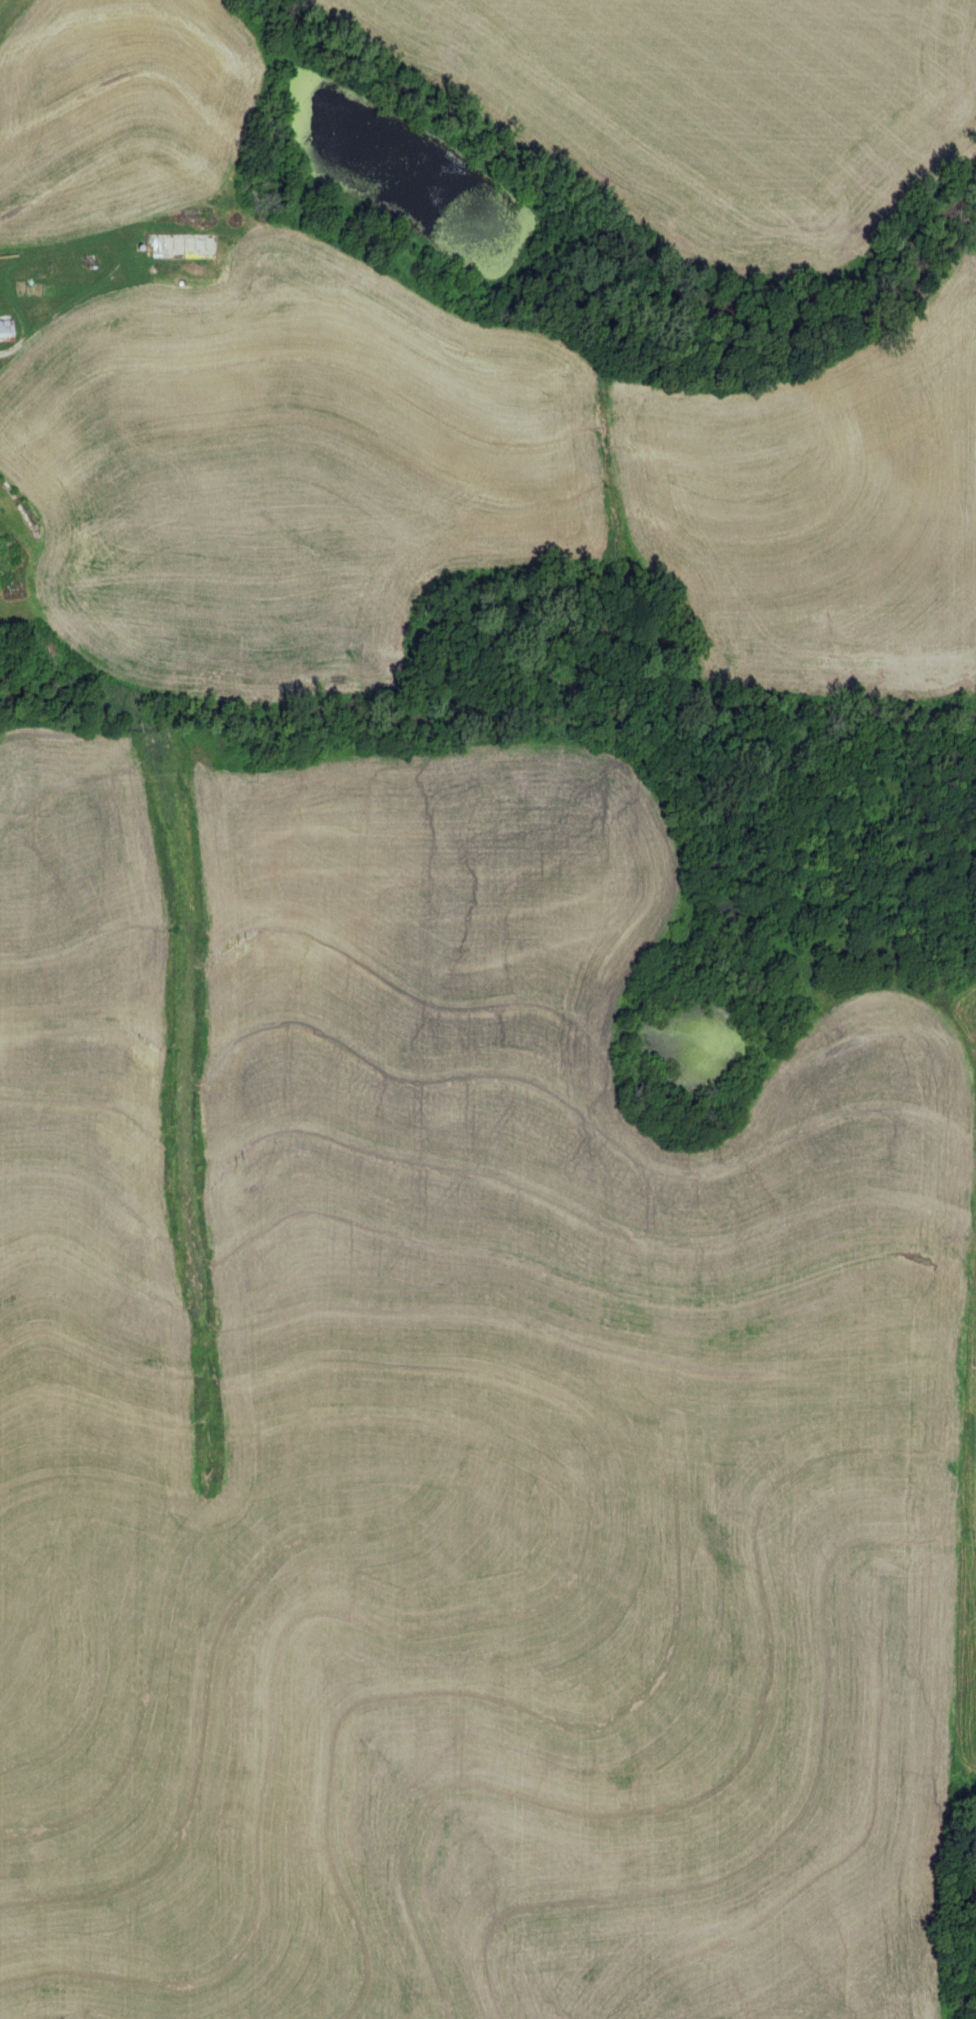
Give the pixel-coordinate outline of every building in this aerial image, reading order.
[(0,323),(0,345),(9,345),(9,323),(0,323)]
